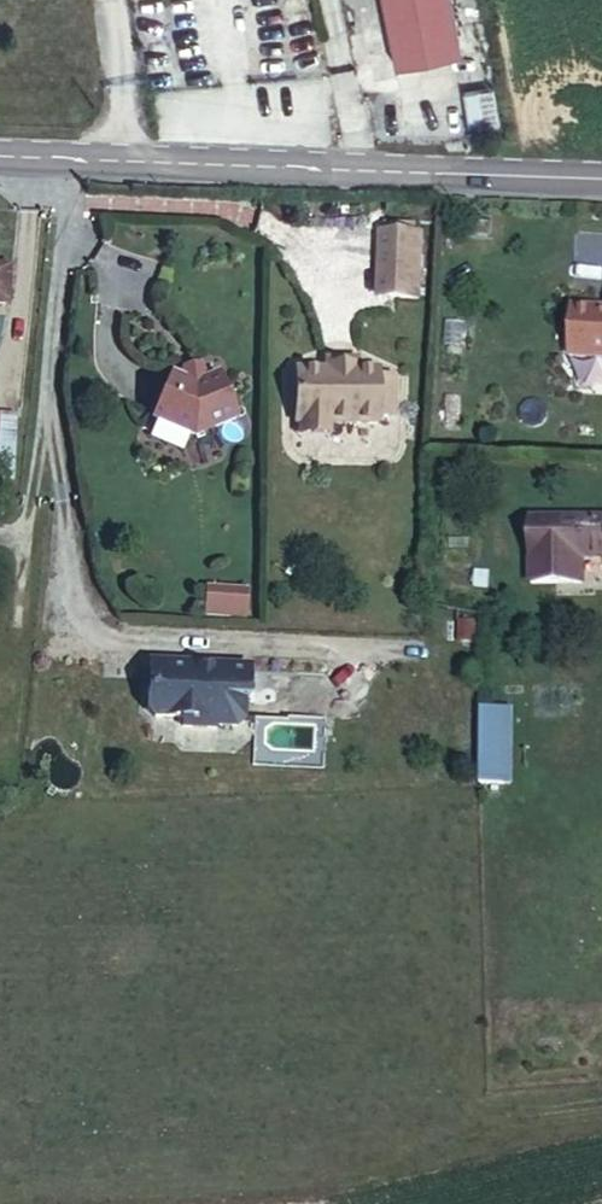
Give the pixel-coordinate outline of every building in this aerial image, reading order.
[(397,66),(462,54),(452,0),(385,0),(397,66)] [(493,84),(464,87),(467,124),(496,122),(493,84)] [(409,317),(410,252),(371,252),(370,316),(409,317)] [(598,315),(594,321),(562,319),(558,369),(601,372),(601,315),(598,315)] [(228,424),(208,380),(201,381),(193,369),(177,368),(171,385),(161,383),(147,426),(189,442),(228,424)] [(387,439),(388,397),(372,397),(371,391),(352,390),(350,384),(321,382),(321,388),(290,387),(288,441),(295,441),(295,455),(324,456),(324,442),(371,443),(371,439),(387,439)] [(10,430),(0,429),(0,494),(8,494),(10,430)] [(523,536),(522,601),(572,602),(573,575),(601,575),(601,537),(523,536)] [(244,635),(245,604),(229,604),(228,624),(201,623),(200,635),(244,635)] [(228,624),(229,604),(201,604),(201,623),(228,624)] [(247,713),(247,681),(210,680),(210,687),(194,686),(194,679),(161,678),(161,708),(146,707),(146,726),(147,731),(155,734),(178,734),(178,745),(212,745),(212,741),(234,742),(242,736),(242,713),(247,713)] [(161,708),(161,678),(147,678),(146,707),(161,708)] [(512,782),(512,751),(485,751),(485,781),(512,782)]
